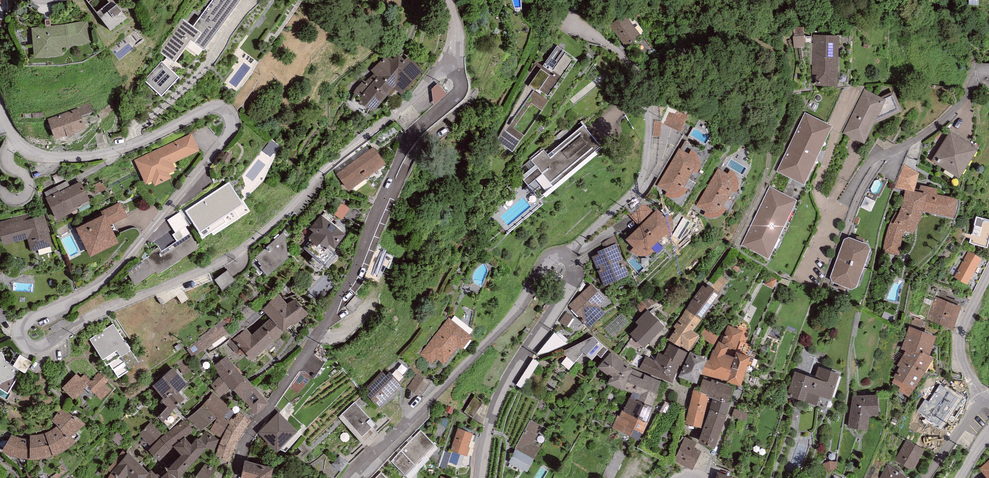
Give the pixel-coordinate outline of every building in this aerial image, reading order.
[(88,2),(111,30),(127,17),(114,0),(112,0),(110,2),(108,0),(91,0),(88,2)] [(225,21),(240,0),(212,0),(207,8),(225,21)] [(225,21),(207,8),(193,27),(182,19),(159,51),(167,57),(175,63),(191,41),(203,51),(225,21)] [(625,14),(610,24),(626,47),(641,36),(625,14)] [(64,25),(31,27),(34,59),(63,55),(62,47),(92,41),(87,20),(64,25)] [(807,48),(806,30),(796,31),(797,49),(807,48)] [(839,35),(813,35),(812,75),(817,75),(816,86),(838,87),(839,35)] [(651,47),(643,38),(629,49),(638,59),(651,47)] [(504,129),(497,141),(512,153),(578,60),(557,45),(543,66),(541,68),(529,86),(534,89),(506,130),(504,129)] [(361,98),(363,104),(373,110),(394,88),(401,94),(423,71),(399,47),(388,54),(371,70),(374,73),(365,82),(364,80),(354,91),(360,94),(359,96),(361,98)] [(167,57),(163,61),(170,68),(175,63),(167,57)] [(163,61),(144,80),(161,96),(180,77),(170,68),(163,61)] [(431,93),(440,102),(449,93),(441,84),(431,93)] [(880,96),(864,89),(843,133),(865,143),(874,125),(903,111),(894,91),(880,96)] [(117,106),(112,101),(104,109),(108,114),(117,106)] [(78,107),(79,108),(81,115),(94,111),(92,107),(89,103),(78,107)] [(79,108),(47,119),(55,140),(67,135),(68,137),(74,134),(73,132),(86,128),(81,115),(79,108)] [(833,125),(805,112),(777,171),(805,184),(833,125)] [(667,125),(686,130),(688,120),(669,115),(667,125)] [(544,149),(516,171),(539,200),(603,149),(583,125),(548,154),(544,149)] [(95,135),(97,147),(108,144),(105,131),(95,135)] [(950,131),(931,160),(959,178),(978,149),(950,131)] [(192,133),(134,160),(145,185),(153,181),(155,185),(171,178),(169,173),(176,169),(173,162),(199,150),(192,133)] [(337,174),(349,191),(386,163),(374,147),(337,174)] [(679,148),(669,166),(689,179),(694,171),(694,169),(695,166),(695,163),(694,160),(692,156),(691,155),(688,154),(679,148)] [(691,150),(688,154),(691,155),(692,156),(694,160),(695,163),(695,166),(694,169),(694,171),(697,173),(698,171),(699,169),(700,166),(699,163),(699,160),(697,156),(696,154),(694,152),(691,150)] [(233,155),(226,151),(221,160),(227,164),(233,155)] [(689,179),(669,166),(657,186),(667,192),(669,192),(672,193),(676,193),(679,192),(681,190),(684,188),(684,187),(689,179)] [(718,168),(707,186),(727,199),(732,191),(733,189),(734,186),(734,184),(733,181),(731,177),(730,175),(727,174),(718,168)] [(730,170),(727,174),(730,175),(731,177),(733,181),(734,184),(734,186),(733,189),(732,191),(735,193),(737,192),(738,189),(738,186),(738,183),(737,180),(736,177),(735,174),(733,172),(730,170)] [(103,180),(91,186),(96,194),(107,189),(103,180)] [(60,190),(45,197),(57,220),(72,213),(70,209),(90,200),(81,181),(60,191),(60,190)] [(228,183),(187,211),(201,232),(223,217),(220,213),(240,200),(228,183)] [(937,188),(920,185),(919,192),(905,189),(903,203),(901,209),(899,213),(896,211),(890,222),(887,232),(884,244),(882,253),(899,255),(900,246),(903,236),(905,230),(913,234),(916,229),(922,217),(923,212),(954,217),(958,198),(938,194),(937,188)] [(727,199),(707,186),(695,205),(705,211),(707,212),(710,213),(713,213),(716,212),(719,210),(722,208),(722,207),(727,199)] [(667,192),(665,196),(667,197),(671,198),(675,198),(679,197),(683,195),(686,193),(688,189),(684,187),(684,188),(681,190),(679,192),(676,193),(672,193),(669,192),(667,192)] [(796,200),(769,187),(741,246),(768,259),(796,200)] [(120,202),(104,209),(111,224),(128,217),(120,202)] [(345,220),(351,209),(344,204),(337,215),(345,220)] [(639,224),(654,211),(649,205),(634,218),(639,224)] [(705,211),(702,215),(705,217),(709,217),(713,218),(717,217),(721,215),(723,213),(726,209),(722,207),(722,208),(719,210),(716,212),(713,213),(710,213),(707,212),(705,211)] [(657,209),(642,224),(658,241),(665,235),(666,233),(668,231),(668,228),(668,225),(668,221),(667,219),(665,217),(657,209)] [(0,221),(0,225),(1,227),(0,227),(0,237),(2,244),(27,238),(30,252),(52,246),(45,215),(31,218),(30,214),(0,221)] [(105,214),(76,227),(90,256),(119,242),(105,214)] [(668,214),(665,217),(667,219),(668,221),(668,225),(668,228),(668,231),(666,233),(665,235),(668,238),(669,237),(671,235),(672,232),(673,229),(673,226),(672,222),(672,219),(670,217),(668,214)] [(321,215),(310,229),(314,232),(308,239),(317,246),(320,243),(326,248),(329,244),(334,248),(345,234),(321,215)] [(976,216),(969,243),(987,247),(988,240),(988,219),(976,216)] [(184,218),(171,226),(175,233),(173,234),(176,241),(189,232),(186,226),(188,225),(184,218)] [(658,241),(642,224),(626,239),(633,248),(635,249),(638,251),(641,252),(644,251),(648,250),(650,248),(651,248),(658,241)] [(176,241),(161,250),(159,247),(145,255),(147,258),(126,271),(135,285),(156,272),(157,274),(199,247),(189,232),(176,241)] [(283,233),(253,259),(267,276),(288,258),(286,236),(283,233)] [(868,244),(849,237),(844,239),(830,277),(832,282),(852,289),(857,287),(870,249),(868,244)] [(629,275),(616,243),(597,251),(599,254),(592,257),(604,286),(629,275)] [(633,248),(630,251),(632,253),(636,255),(639,256),(644,256),(648,255),(651,254),(654,251),(651,248),(650,248),(648,250),(644,251),(641,252),(638,251),(635,249),(633,248)] [(968,251),(954,277),(968,284),(982,258),(968,251)] [(235,280),(228,270),(214,279),(222,290),(235,280)] [(721,275),(712,286),(719,292),(728,281),(721,275)] [(605,299),(591,284),(568,306),(589,328),(605,312),(599,305),(605,299)] [(703,285),(686,309),(701,319),(721,293),(719,292),(712,286),(709,284),(706,287),(703,285)] [(287,304),(279,294),(262,309),(270,318),(283,332),(294,323),(295,324),(308,314),(295,298),(287,304)] [(962,306),(935,297),(927,320),(953,329),(962,306)] [(10,319),(0,299),(0,324),(10,319)] [(676,329),(668,340),(680,347),(681,346),(688,351),(699,335),(693,331),(701,319),(686,309),(674,327),(676,329)] [(648,310),(636,322),(639,325),(630,334),(644,348),(665,327),(648,310)] [(579,333),(584,324),(569,314),(563,322),(579,333)] [(246,328),(233,340),(251,360),(283,332),(270,318),(252,334),(246,328)] [(449,318),(420,355),(432,364),(436,358),(444,364),(458,346),(462,349),(472,336),(449,318)] [(64,319),(49,326),(53,332),(72,321),(64,319)] [(228,333),(220,322),(208,330),(209,331),(199,337),(201,339),(187,349),(193,358),(228,333)] [(113,323),(89,338),(107,365),(110,363),(119,377),(131,370),(129,368),(138,362),(113,323)] [(728,325),(722,342),(728,346),(725,354),(734,357),(736,351),(739,341),(743,331),(728,325)] [(936,336),(909,326),(901,350),(906,351),(897,366),(899,367),(893,377),(895,378),(892,382),(900,387),(897,390),(909,397),(934,357),(930,355),(936,336)] [(705,328),(700,336),(713,344),(718,336),(705,328)] [(554,333),(538,353),(549,352),(567,343),(554,333)] [(593,336),(562,351),(567,356),(561,363),(569,370),(583,352),(592,360),(597,355),(601,358),(609,349),(593,336)] [(722,342),(718,341),(714,350),(713,349),(709,359),(707,359),(701,374),(727,380),(734,357),(725,354),(728,346),(722,342)] [(752,345),(739,341),(736,351),(747,355),(752,345)] [(687,352),(669,343),(664,354),(659,352),(655,360),(645,356),(639,369),(672,383),(679,365),(681,366),(687,352)] [(8,400),(30,359),(16,351),(9,363),(4,361),(2,352),(0,353),(0,396),(8,400)] [(707,359),(690,351),(678,376),(697,383),(700,373),(701,374),(707,359)] [(736,351),(734,357),(727,380),(726,382),(741,386),(751,356),(747,355),(736,351)] [(624,390),(633,369),(612,352),(599,367),(611,377),(608,384),(624,390)] [(227,355),(213,365),(220,375),(230,387),(233,390),(233,389),(245,378),(244,377),(227,355)] [(815,378),(795,372),(787,395),(817,405),(820,396),(831,400),(840,373),(818,366),(815,378)] [(153,386),(163,398),(174,388),(178,392),(188,383),(173,367),(153,386)] [(633,369),(624,390),(632,393),(630,397),(637,401),(638,400),(652,407),(661,381),(633,369)] [(109,381),(99,371),(87,384),(88,384),(89,386),(88,387),(101,400),(112,390),(106,384),(109,381)] [(371,391),(367,394),(379,406),(402,384),(390,371),(386,375),(383,371),(366,386),(371,391)] [(87,384),(76,373),(62,388),(73,399),(75,397),(76,398),(84,390),(83,389),(88,384),(87,384)] [(431,383),(417,373),(407,387),(420,398),(431,383)] [(230,387),(220,375),(211,385),(220,397),(230,387)] [(245,376),(244,377),(245,378),(233,389),(245,401),(256,415),(269,403),(257,388),(245,376)] [(733,387),(711,379),(711,382),(703,379),(699,391),(709,395),(729,401),(733,387)] [(185,399),(178,392),(174,388),(163,398),(160,402),(161,403),(162,402),(167,407),(157,416),(162,422),(163,421),(170,429),(182,418),(173,409),(185,399)] [(949,388),(935,413),(951,422),(965,397),(949,388)] [(709,395),(699,391),(693,389),(685,424),(701,428),(708,399),(709,397),(709,395)] [(222,419),(231,407),(213,393),(204,404),(222,419)] [(709,395),(709,397),(713,398),(709,409),(710,409),(725,415),(730,402),(729,401),(709,395)] [(878,395),(852,395),(848,428),(868,431),(870,416),(879,415),(878,395)] [(483,402),(474,396),(464,413),(473,418),(483,402)] [(630,397),(623,411),(647,422),(653,407),(652,407),(638,400),(637,401),(630,397)] [(355,402),(342,413),(362,436),(375,424),(355,402)] [(202,406),(187,418),(201,430),(216,418),(202,406)] [(34,435),(30,435),(30,439),(28,438),(25,438),(22,438),(18,437),(15,435),(12,434),(1,451),(2,452),(4,453),(9,455),(14,457),(19,458),(29,459),(34,459),(37,459),(45,458),(50,457),(55,456),(59,454),(64,451),(68,449),(71,446),(76,442),(71,437),(85,423),(75,415),(73,416),(62,407),(52,421),(57,426),(56,427),(53,428),(51,429),(48,431),(45,432),(42,434),(38,434),(34,435)] [(727,415),(725,415),(710,409),(698,442),(715,449),(727,415)] [(623,411),(622,410),(619,416),(617,415),(612,427),(639,440),(642,433),(643,434),(648,423),(647,422),(623,411)] [(737,410),(735,417),(749,421),(751,414),(737,410)] [(295,431),(278,415),(260,433),(276,449),(295,431)] [(221,437),(230,420),(224,417),(222,420),(218,417),(210,431),(221,437)] [(184,419),(160,438),(170,449),(172,447),(173,446),(173,447),(185,437),(194,430),(184,419)] [(531,419),(515,447),(535,458),(540,447),(533,443),(542,426),(531,419)] [(162,434),(151,422),(139,433),(150,445),(162,434)] [(470,447),(468,447),(473,433),(458,428),(450,450),(467,456),(470,447)] [(391,461),(408,477),(410,477),(439,448),(420,430),(391,461)] [(198,439),(197,438),(192,443),(185,437),(173,447),(181,455),(167,469),(177,477),(179,477),(206,447),(213,451),(219,439),(206,431),(198,439)] [(697,442),(684,437),(674,461),(693,469),(701,451),(694,448),(697,442)] [(170,449),(160,438),(148,450),(159,461),(172,448),(172,447),(170,449)] [(895,460),(913,471),(925,449),(907,439),(895,460)] [(515,449),(508,463),(527,472),(534,458),(515,449)] [(629,455),(620,450),(606,477),(617,477),(629,455)] [(127,476),(129,477),(144,477),(149,472),(128,452),(126,455),(122,451),(107,470),(111,472),(108,477),(126,477),(127,476)] [(245,460),(241,477),(272,477),(274,467),(245,460)] [(979,469),(987,477),(988,477),(988,461),(979,469)] [(205,463),(196,476),(200,477),(211,477),(216,469),(205,463)] [(879,477),(907,477),(908,477),(887,465),(879,477)] [(168,470),(160,477),(151,469),(149,472),(144,477),(175,477),(168,470)]
